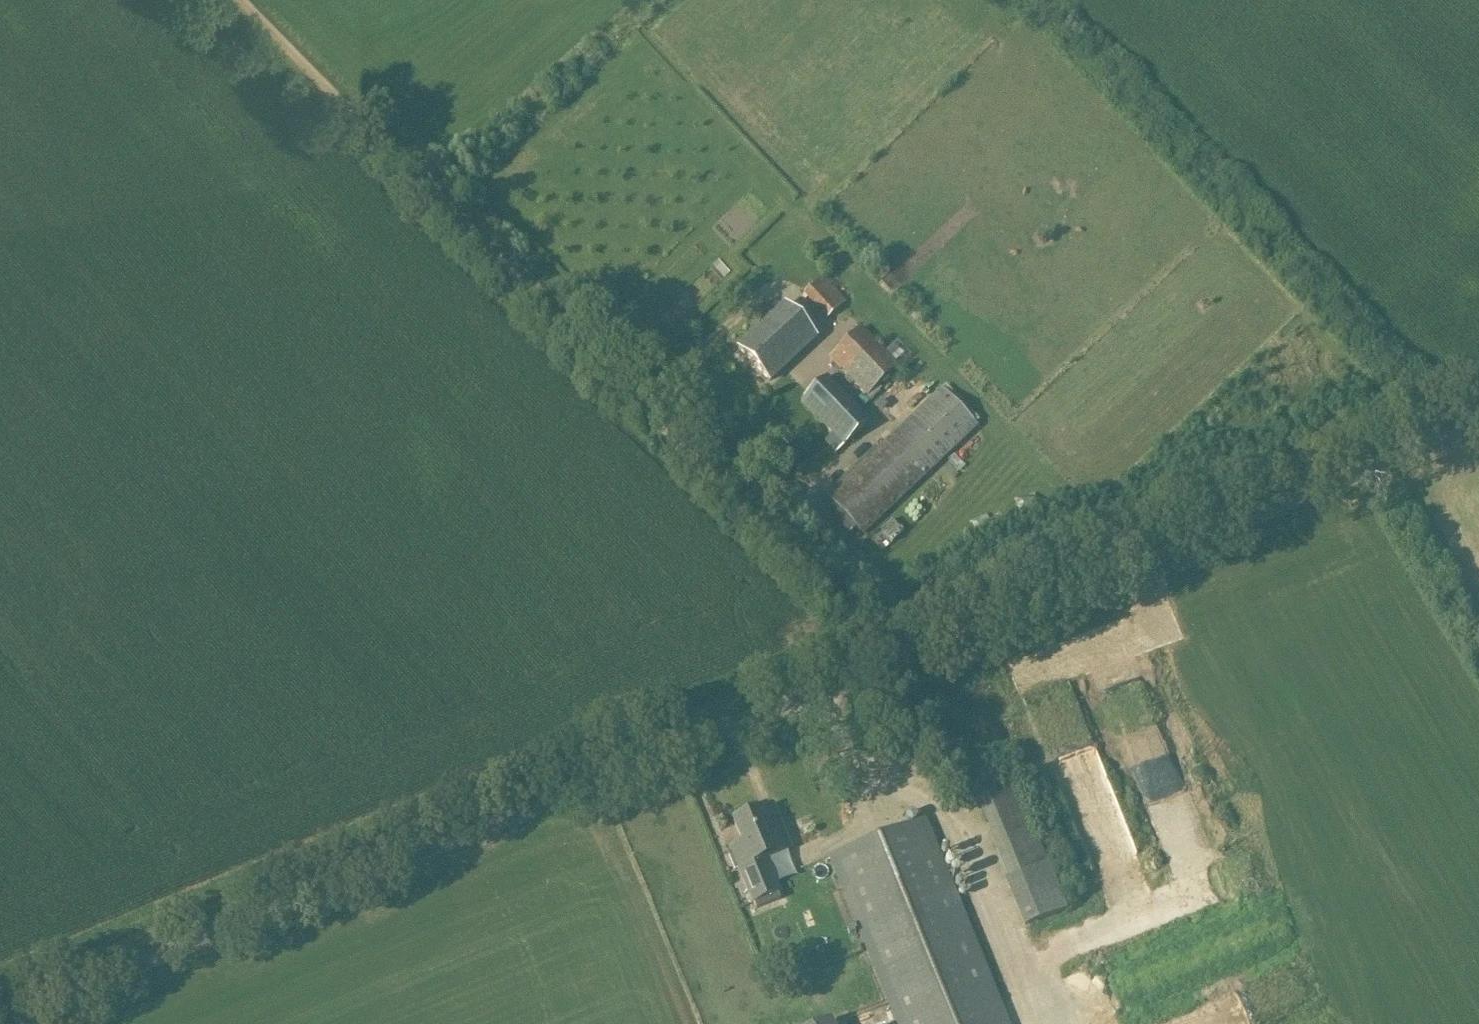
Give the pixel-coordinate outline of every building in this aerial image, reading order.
[(844,301),(823,276),(804,293),(825,318),(844,301)] [(770,384),(817,340),(785,307),(739,350),(770,384)] [(861,329),(830,359),(867,397),(898,367),(861,329)] [(899,343),(889,351),(898,361),(907,353),(899,343)] [(800,402),(831,435),(824,441),(835,453),(870,421),(828,376),(800,402)] [(863,538),(978,428),(942,389),(826,499),(863,538)] [(884,551),(905,532),(893,520),(872,539),(884,551)] [(975,800),(1008,880),(1004,881),(1023,929),(1067,911),(1015,784),(975,800)] [(778,894),(772,880),(765,863),(791,850),(783,830),(772,835),(762,812),(733,823),(742,845),(730,850),(732,853),(727,855),(734,871),(738,869),(747,890),(753,905),(754,904),(756,911),(781,901),(778,894)] [(926,819),(828,859),(895,1023),(1009,1023),(926,819)]
